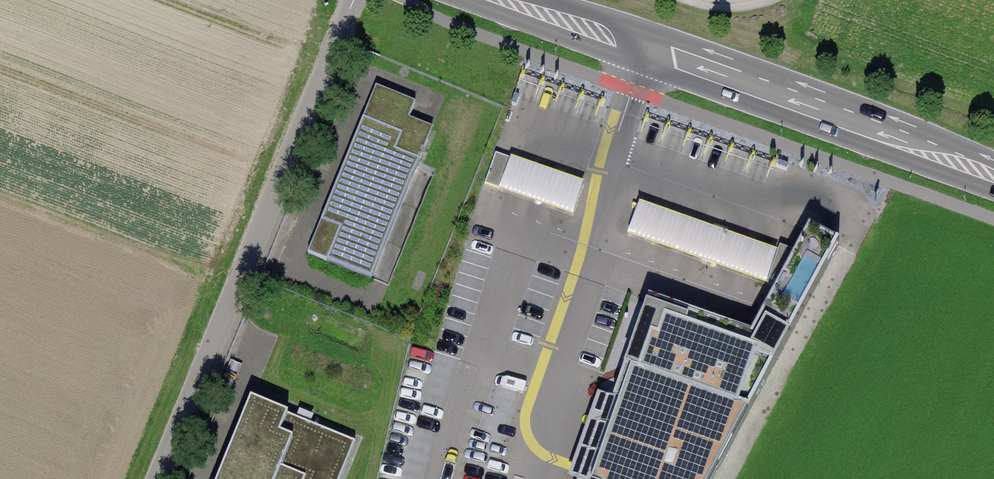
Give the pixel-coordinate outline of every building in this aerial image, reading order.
[(436,113),(374,89),(308,259),(370,283),(436,113)] [(503,188),(511,156),(496,152),(488,184),(503,188)] [(854,252),(808,221),(751,330),(647,294),(580,476),(590,478),(735,478),(854,252)] [(263,400),(232,478),(345,478),(361,437),(263,400)]
